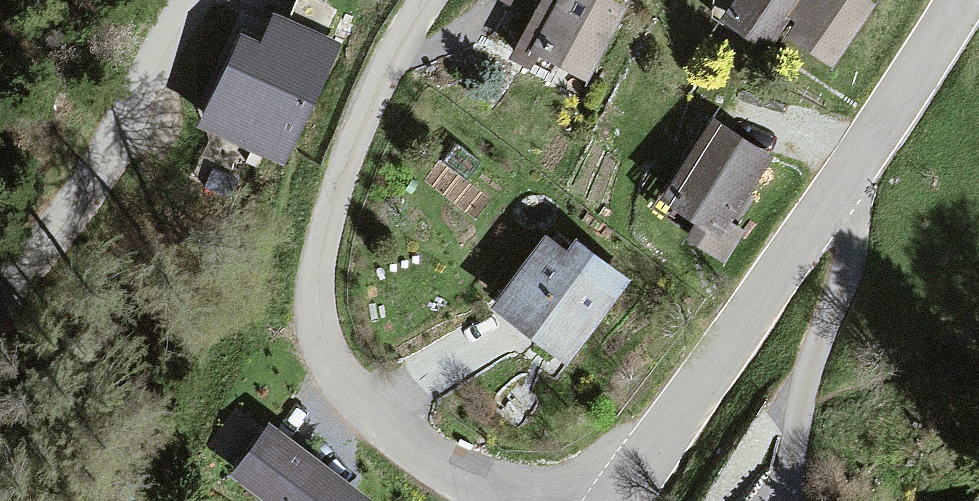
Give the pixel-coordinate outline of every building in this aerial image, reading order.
[(200,111),(294,148),(341,28),(271,0),(243,0),(200,111)] [(597,0),(559,0),(535,54),(586,77),(617,9),(597,0)] [(734,5),(744,11),(732,33),(762,51),(792,0),(736,0),(734,5)] [(857,0),(814,0),(788,39),(828,65),(866,6),(857,0)] [(761,160),(711,128),(665,198),(715,230),(761,160)] [(612,299),(539,245),(490,311),(563,365),(612,299)] [(382,477),(263,405),(227,462),(292,500),(367,500),(382,477)]
